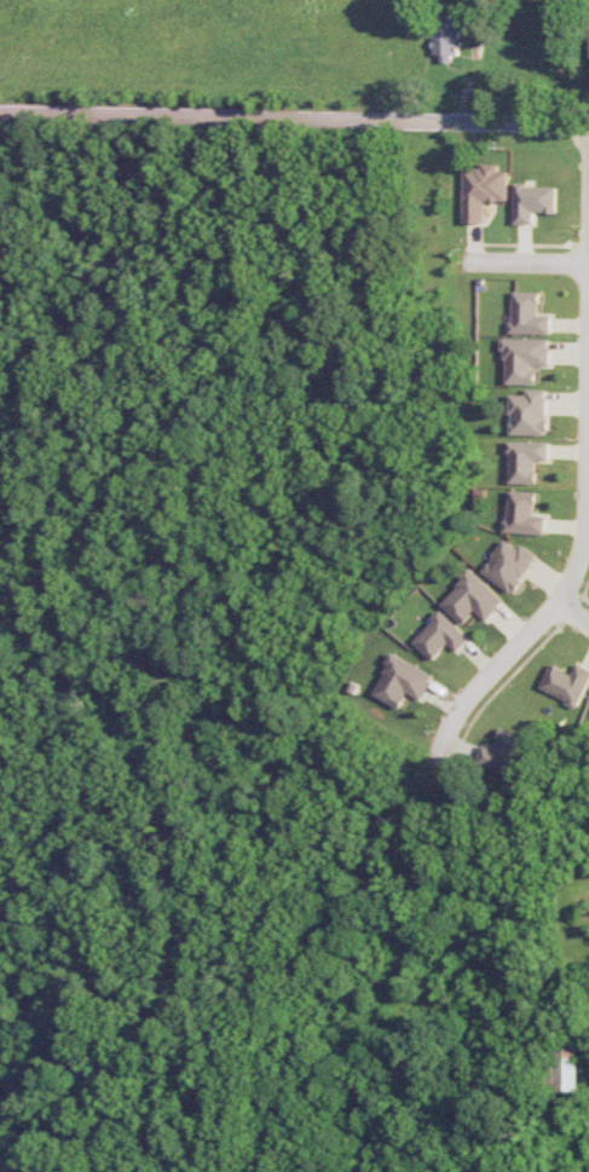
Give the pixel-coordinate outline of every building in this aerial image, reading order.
[(453,63),(453,55),(462,55),(461,12),(435,13),(436,63),(453,63)] [(508,171),(499,171),(499,166),(465,166),(464,223),(485,224),(486,200),(508,201),(508,171)] [(558,186),(516,185),(515,224),(535,225),(535,214),(557,214),(558,186)] [(551,334),(551,315),(540,315),(541,292),(513,291),(512,333),(551,334)] [(536,385),(536,366),(550,366),(550,339),(505,338),(505,384),(536,385)] [(548,390),(527,389),(527,395),(511,394),(510,434),(547,435),(548,390)] [(549,442),(510,441),(510,483),(537,483),(537,460),(549,460),(549,442)] [(547,516),(535,515),(536,492),(509,491),(507,533),(546,534),(547,516)] [(483,572),(513,593),(538,556),(520,544),(518,548),(505,539),(483,572)] [(486,621),(505,601),(472,570),(441,603),(463,625),(476,611),(486,621)] [(457,652),(470,638),(441,612),(413,642),(433,660),(448,644),(457,652)] [(434,676),(394,654),(372,694),(400,709),(408,694),(420,700),(434,676)] [(588,681),(588,669),(576,663),(572,673),(551,664),(540,689),(577,706),(588,681)] [(528,737),(501,727),(494,748),(483,744),(476,763),(513,776),(528,737)] [(578,1091),(577,1045),(553,1046),(555,1092),(578,1091)]
